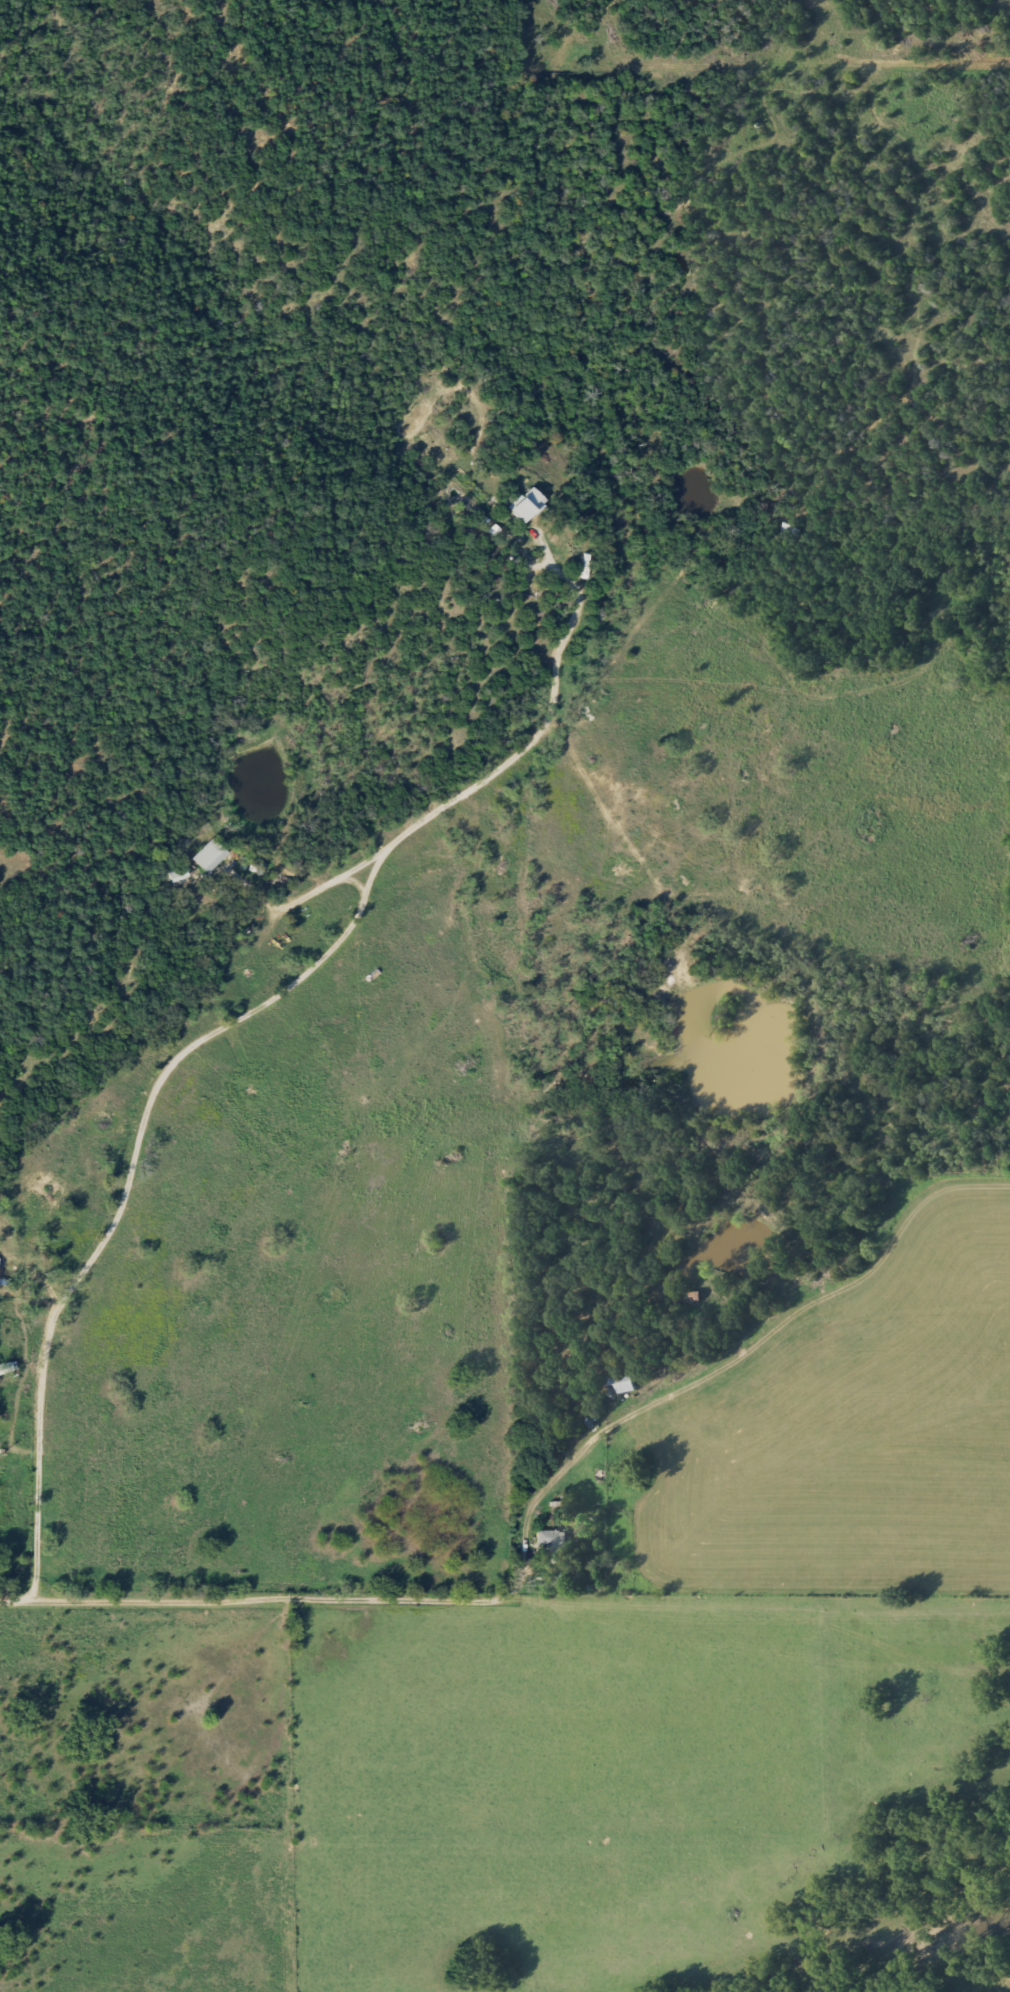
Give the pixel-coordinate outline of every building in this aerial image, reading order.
[(506,509),(527,488),(539,499),(518,520),(506,509)] [(189,858),(209,839),(223,853),(203,873),(189,858)] [(182,877),(172,882),(167,873),(177,867),(182,877)] [(14,1370),(0,1373),(0,1365),(12,1362),(14,1370)] [(604,1377),(628,1370),(634,1390),(610,1397),(604,1377)] [(563,1531),(563,1561),(544,1561),(544,1548),(533,1548),(533,1531),(563,1531)]
